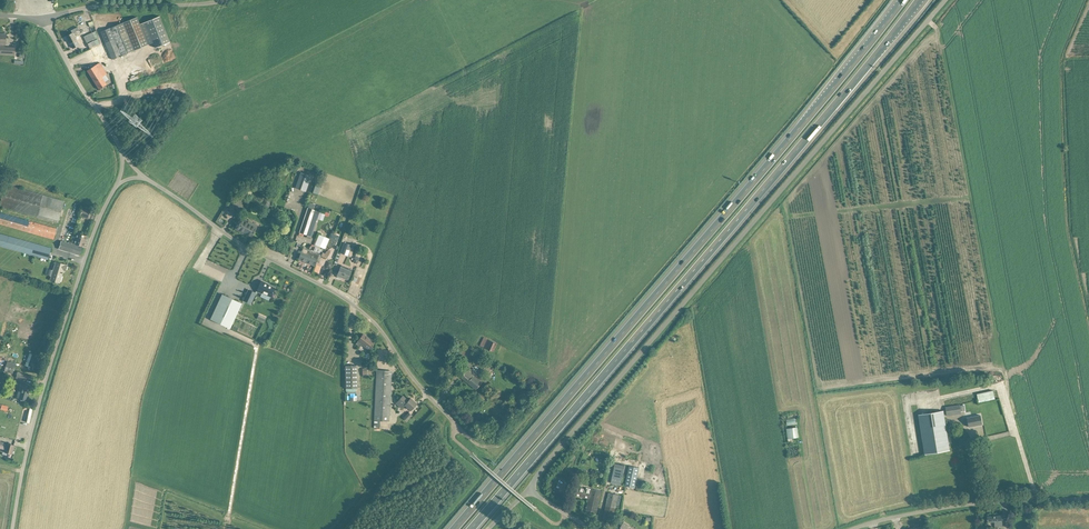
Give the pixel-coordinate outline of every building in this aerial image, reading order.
[(94,25),(93,21),(92,21),(90,15),(86,17),(90,27),(94,25)] [(124,22),(101,32),(106,44),(111,58),(112,60),(148,45),(153,43),(155,48),(170,42),(163,26),(159,16),(140,24),(137,17),(124,22)] [(75,37),(81,34),(79,30),(66,36),(73,48),(79,45),(75,37)] [(92,32),(84,37),(90,48),(99,43),(97,39),(98,38),(95,32),(92,33),(92,32)] [(15,54),(15,48),(5,47),(6,34),(1,34),(1,35),(0,35),(0,54),(15,54)] [(106,44),(90,51),(93,57),(98,55),(99,59),(104,57),(105,60),(111,58),(106,44)] [(107,74),(100,63),(99,63),(87,70),(99,90),(107,85),(102,77),(107,74)] [(306,192),(311,176),(300,172),(295,188),(306,192)] [(5,185),(0,203),(0,206),(58,223),(64,201),(5,185)] [(270,196),(264,206),(268,208),(273,198),(270,196)] [(235,200),(232,198),(228,206),(231,208),(232,207),(238,210),(237,211),(240,212),(245,203),(236,198),(235,200)] [(308,208),(299,233),(311,237),(319,212),(318,212),(320,207),(311,204),(309,208),(308,208)] [(90,210),(84,209),(82,208),(80,215),(87,218),(90,210)] [(26,220),(0,213),(0,224),(54,239),(57,229),(26,220)] [(240,219),(237,218),(235,222),(238,224),(235,228),(251,237),(256,228),(240,219)] [(76,239),(75,243),(76,244),(78,245),(84,246),(87,236),(82,234),(78,233),(76,239)] [(331,233),(329,239),(330,239),(329,240),(334,242),(336,242),(339,236),(331,233)] [(8,236),(0,234),(0,246),(48,259),(51,248),(8,236)] [(329,239),(319,234),(315,244),(325,249),(326,247),(330,248),(332,248),(334,242),(329,240),(330,239),(329,239)] [(82,247),(77,245),(73,244),(69,243),(61,241),(59,249),(74,254),(80,255),(82,247)] [(340,253),(348,256),(352,245),(344,242),(340,253)] [(303,247),(301,253),(299,258),(315,265),(317,260),(319,254),(303,247)] [(322,252),(321,256),(327,259),(328,257),(331,251),(329,249),(326,251),(325,253),(322,252)] [(297,263),(312,270),(314,265),(299,259),(297,263)] [(67,265),(62,264),(56,262),(50,280),(59,283),(63,272),(61,272),(62,269),(65,271),(67,265)] [(340,267),(337,275),(338,275),(338,277),(341,278),(342,277),(347,279),(351,272),(352,269),(341,265),(340,267)] [(252,291),(260,274),(246,267),(242,276),(249,279),(245,288),(252,291)] [(318,276),(321,270),(315,267),(312,274),(318,276)] [(257,290),(271,297),(275,288),(268,285),(266,284),(266,283),(261,281),(257,290)] [(250,305),(255,295),(248,291),(243,302),(250,305)] [(222,294),(210,319),(230,328),(242,303),(222,294)] [(360,346),(362,344),(369,349),(372,346),(373,345),(372,345),(374,342),(363,334),(360,338),(356,343),(360,346)] [(493,352),(497,344),(484,337),(480,346),(493,352)] [(460,355),(452,351),(450,357),(464,364),(472,348),(465,344),(460,355)] [(12,374),(13,370),(15,364),(7,362),(6,367),(8,367),(6,372),(12,374)] [(345,366),(346,389),(357,388),(357,366),(345,366)] [(377,370),(376,376),(374,428),(380,428),(380,421),(389,421),(391,371),(377,370)] [(467,370),(464,373),(461,377),(476,389),(482,382),(467,370)] [(30,384),(25,383),(21,382),(20,387),(23,388),(20,399),(21,399),(21,400),(22,400),(26,401),(30,384)] [(979,403),(995,399),(993,390),(977,394),(979,403)] [(413,401),(410,398),(408,401),(403,396),(399,400),(396,403),(402,408),(405,405),(411,410),(413,408),(417,404),(416,403),(416,404),(413,401)] [(961,413),(959,405),(945,407),(947,415),(961,413)] [(943,411),(918,415),(925,454),(950,450),(943,411)] [(408,413),(403,418),(406,421),(411,415),(408,413)] [(980,415),(966,417),(968,427),(982,424),(980,415)] [(792,438),(798,437),(797,427),(787,428),(788,443),(792,442),(792,438)] [(6,452),(12,454),(14,445),(9,444),(7,443),(6,447),(0,445),(0,451),(6,452)] [(625,466),(615,464),(611,483),(621,485),(625,466)] [(639,468),(629,466),(625,486),(634,488),(639,468)] [(587,489),(583,488),(578,487),(576,495),(589,498),(586,510),(597,513),(601,491),(587,488),(587,489)] [(609,493),(604,514),(603,519),(612,521),(618,495),(609,493)] [(1002,521),(1002,516),(987,517),(987,522),(994,522),(995,526),(995,528),(998,528),(998,526),(1002,526),(1002,521)] [(616,526),(620,528),(629,528),(627,528),(628,525),(624,522),(624,521),(623,520),(624,519),(620,517),(616,526)]
